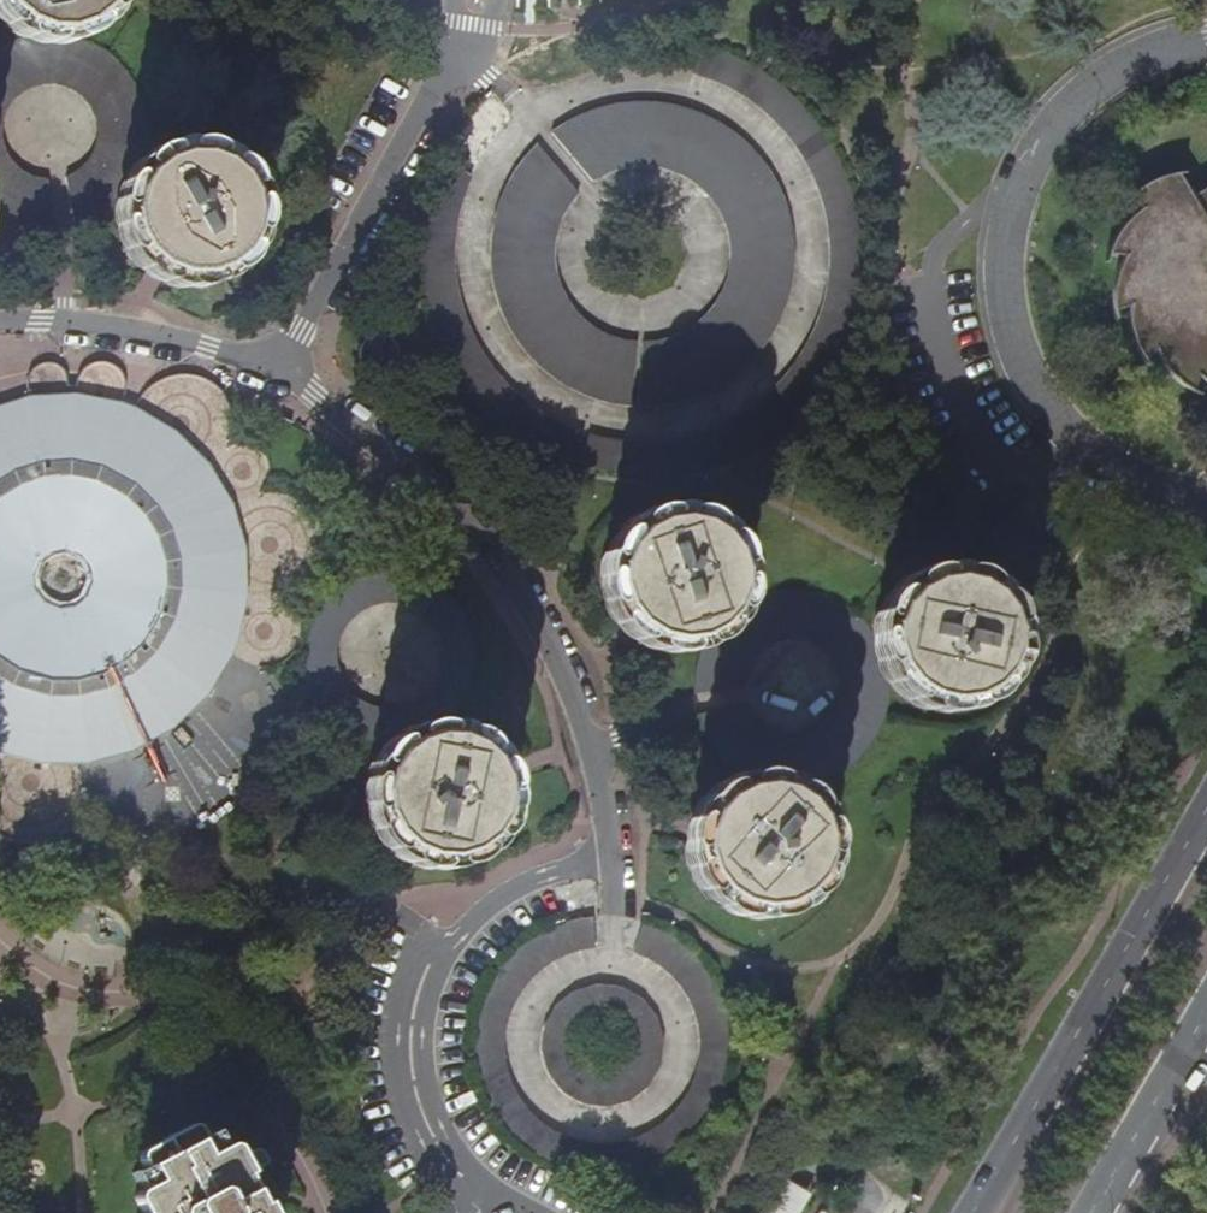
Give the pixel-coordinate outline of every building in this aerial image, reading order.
[(71,34),(84,27),(94,19),(102,11),(109,0),(0,0),(0,9),(6,16),(17,26),(27,31),(36,34),(54,32),(69,33),(71,34)] [(4,95),(13,86),(22,80),(41,73),(59,73),(69,76),(78,79),(89,86),(98,95),(105,107),(109,127),(110,140),(107,153),(101,163),(89,176),(72,186),(82,226),(94,221),(105,215),(119,203),(130,192),(139,177),(144,163),(150,136),(149,119),(146,104),(141,90),(133,76),(120,61),(104,48),(83,37),(71,34),(69,35),(58,37),(43,36),(36,34),(17,38),(0,46),(0,102),(4,95)] [(644,350),(641,410),(666,408),(686,404),(707,395),(723,387),(738,376),(754,362),(769,344),(780,324),(789,302),(794,281),(795,262),(794,243),(791,221),(784,200),(775,182),(762,163),(754,154),(739,139),(730,133),(718,125),(701,116),(683,110),(666,106),(650,104),(632,104),(602,110),(579,117),(554,132),(592,181),(614,170),(632,166),(649,165),(665,168),(679,173),(690,179),(702,188),(714,200),(721,211),(729,226),(733,243),(734,261),(732,277),(727,292),(720,306),(713,316),(705,325),(694,334),(676,344),(665,347),(644,350)] [(591,402),(630,411),(635,349),(618,346),(602,340),(588,331),(579,324),(564,306),(557,290),(553,279),(550,259),(551,241),(556,226),(559,218),(564,207),(576,193),(538,146),(524,159),(507,184),(498,204),(494,221),(490,238),(489,263),(491,279),(493,293),(501,315),(505,326),(519,348),(533,365),(554,382),(571,393),(591,402)] [(251,222),(252,210),(249,198),(245,187),(239,177),(230,169),(221,162),(210,157),(198,154),(186,154),(174,156),(163,161),(153,167),(144,175),(137,185),(133,196),(130,208),(130,219),(132,231),(136,242),(143,252),(151,261),(161,268),(172,273),(183,275),(195,275),(207,273),(218,269),(228,263),(237,254),(244,245),(249,234),(251,222)] [(52,191),(41,190),(31,187),(21,183),(8,173),(0,161),(0,216),(11,222),(24,227),(43,231),(57,231),(52,191)] [(1125,198),(1139,210),(1119,230),(1113,239),(1106,253),(1106,255),(1123,257),(1115,273),(1112,291),(1110,311),(1113,319),(1126,310),(1127,320),(1132,343),(1136,359),(1140,364),(1155,351),(1166,370),(1176,381),(1187,393),(1194,377),(1203,383),(1206,385),(1206,176),(1198,178),(1182,187),(1173,174),(1160,177),(1145,183),(1127,195),(1125,198)] [(28,396),(34,419),(0,430),(0,754),(6,757),(34,764),(47,765),(70,766),(96,764),(109,761),(131,754),(149,747),(163,739),(177,729),(187,721),(201,708),(210,698),(223,680),(230,668),(238,651),(246,629),(248,619),(251,600),(252,587),(252,567),(250,551),(247,532),(241,513),(230,490),(223,478),(214,465),(203,452),(187,437),(174,427),(160,418),(137,406),(128,403),(122,401),(106,396),(80,392),(54,392),(28,396)] [(34,419),(28,396),(25,396),(12,399),(3,403),(0,404),(0,430),(34,419)] [(709,633),(730,609),(734,599),(736,587),(737,580),(736,569),(733,557),(729,548),(722,538),(714,530),(705,523),(695,519),(686,517),(680,515),(665,516),(653,518),(643,523),(638,526),(630,532),(624,538),(619,546),(614,554),(611,561),(609,578),(610,586),(613,600),(623,619),(629,626),(638,633),(649,639),(657,642),(671,643),(683,643),(690,640),(709,633)] [(305,660),(311,687),(319,701),(332,716),(343,725),(361,733),(375,737),(389,738),(400,738),(411,735),(426,731),(441,722),(451,712),(460,701),(470,684),(475,660),(475,645),(472,633),(469,622),(463,610),(454,596),(442,586),(423,610),(439,631),(442,640),(443,652),(443,664),(440,674),(429,691),(421,697),(413,701),(410,702),(401,706),(382,707),(373,704),(364,700),(354,693),(348,688),(342,677),(337,668),(336,656),(339,636),(342,628),(349,618),(355,612),(362,607),(371,603),(381,600),(391,599),(400,601),(403,587),(413,590),(418,574),(400,569),(389,568),(373,569),(358,573),(344,581),(332,591),(325,598),(312,615),(307,632),(305,646),(305,660)] [(882,639),(894,675),(905,689),(919,698),(928,702),(947,704),(954,704),(967,701),(976,697),(988,688),(996,680),(1005,666),(1008,655),(1010,644),(1010,633),(1006,615),(1000,606),(995,598),(986,590),(978,584),(969,580),(956,577),(947,576),(941,576),(927,579),(912,586),(903,593),(895,601),(890,610),(886,618),(882,639)] [(759,782),(787,790),(810,788),(826,783),(839,779),(855,770),(862,763),(874,749),(883,734),(891,718),(895,701),(894,675),(882,639),(879,633),(870,621),(858,609),(846,602),(833,595),(815,589),(799,587),(790,588),(775,589),(757,593),(730,609),(709,633),(702,645),(697,660),(694,670),(693,680),(693,693),(737,686),(739,675),(743,663),(749,654),(755,646),(765,639),(779,634),(788,632),(795,632),(804,633),(812,634),(822,639),(830,644),(838,652),(844,661),(847,670),(850,679),(850,688),(850,697),(848,705),(845,713),(839,723),(831,731),(821,737),(813,741),(806,743),(798,744),(776,742),(766,738),(753,727),(746,718),(739,707),(697,717),(701,729),(709,742),(716,752),(726,764),(745,776),(759,782)] [(426,731),(411,735),(412,737),(402,742),(392,750),(382,763),(377,774),(374,785),(373,798),(375,811),(380,825),(386,835),(396,846),(407,853),(417,857),(427,860),(440,861),(452,859),(463,855),(472,851),(483,842),(491,832),(496,823),(501,810),(502,801),(502,791),(500,778),(496,769),(490,758),(483,750),(472,741),(462,736),(453,733),(437,731),(427,732),(426,731)] [(787,790),(759,782),(741,786),(731,789),(720,796),(711,804),(703,814),(700,820),(697,831),(695,844),(695,850),(696,862),(699,871),(708,887),(715,894),(723,900),(731,905),(741,909),(755,911),(772,910),(783,906),(796,899),(806,890),(816,874),(821,859),(822,848),(821,835),(817,822),(807,806),(787,790)] [(647,926),(643,925),(632,954),(652,963),(664,971),(672,978),(680,990),(686,998),(692,1010),(696,1026),(698,1037),(699,1051),(696,1071),(689,1090),(680,1103),(673,1112),(662,1121),(644,1133),(632,1138),(622,1141),(612,1142),(603,1143),(592,1142),(573,1139),(560,1132),(545,1123),(532,1113),(522,1098),(514,1085),(509,1073),(506,1054),(507,1034),(508,1025),(511,1015),(518,1000),(523,992),(530,982),(539,973),(550,965),(561,959),(575,954),(596,950),(593,919),(570,923),(558,926),(547,931),(521,948),(513,955),(502,967),(494,979),(489,989),(482,1003),(479,1017),(477,1026),(475,1039),(475,1052),(476,1064),(478,1076),(482,1088),(486,1099),(494,1113),(501,1124),(511,1135),(521,1143),(529,1150),(538,1157),(553,1164),(566,1169),(592,1173),(610,1173),(627,1172),(648,1166),(663,1158),(673,1152),(686,1143),(698,1130),(708,1118),(717,1101),(724,1083),(728,1068),(729,1055),(730,1038),(726,1017),(722,1001),(714,985),(705,970),(693,957),(678,943),(661,933),(647,926)] [(652,1081),(656,1074),(658,1069),(660,1064),(662,1057),(663,1046),(663,1045),(662,1039),(662,1035),(661,1030),(659,1024),(656,1018),(654,1014),(648,1006),(641,1000),(638,997),(637,997),(636,995),(629,991),(621,988),(617,987),(611,986),(605,985),(599,985),(594,986),(587,987),(583,988),(575,992),(571,993),(565,998),(562,1000),(561,1001),(559,1003),(554,1009),(551,1013),(548,1019),(545,1025),(543,1033),(541,1042),(541,1050),(542,1056),(543,1059),(545,1068),(548,1073),(551,1079),(554,1083),(558,1088),(564,1094),(570,1098),(576,1101),(579,1102),(584,1104),(591,1106),(597,1107),(603,1107),(612,1106),(618,1104),(624,1102),(631,1099),(635,1097),(639,1094),(644,1090),(649,1085),(652,1081)] [(270,1205),(264,1206),(250,1176),(272,1165),(267,1151),(246,1161),(238,1145),(229,1148),(221,1135),(142,1174),(148,1189),(138,1196),(146,1212),(274,1212),(270,1205)] [(769,1212),(805,1212),(814,1197),(800,1189),(787,1182),(769,1212)]
